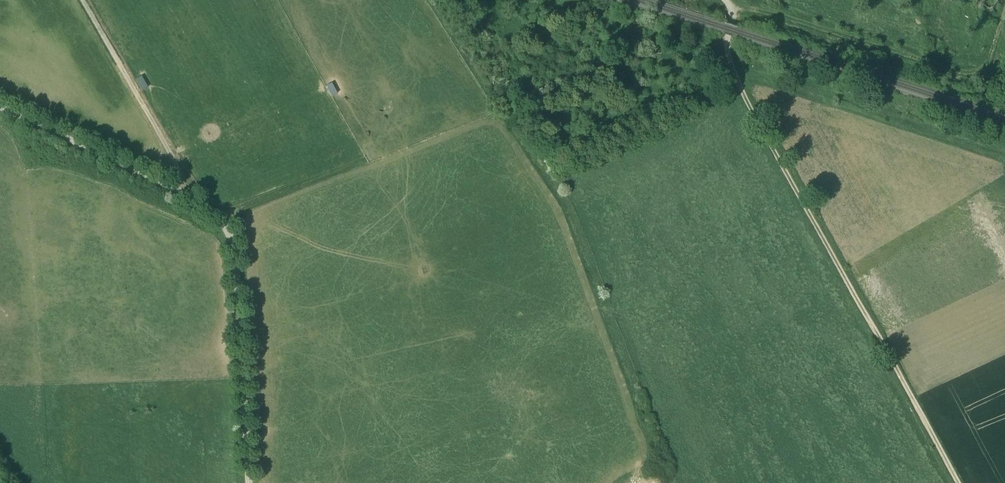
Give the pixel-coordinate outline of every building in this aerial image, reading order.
[(333,95),(339,92),(334,82),(328,85),(333,95)]
